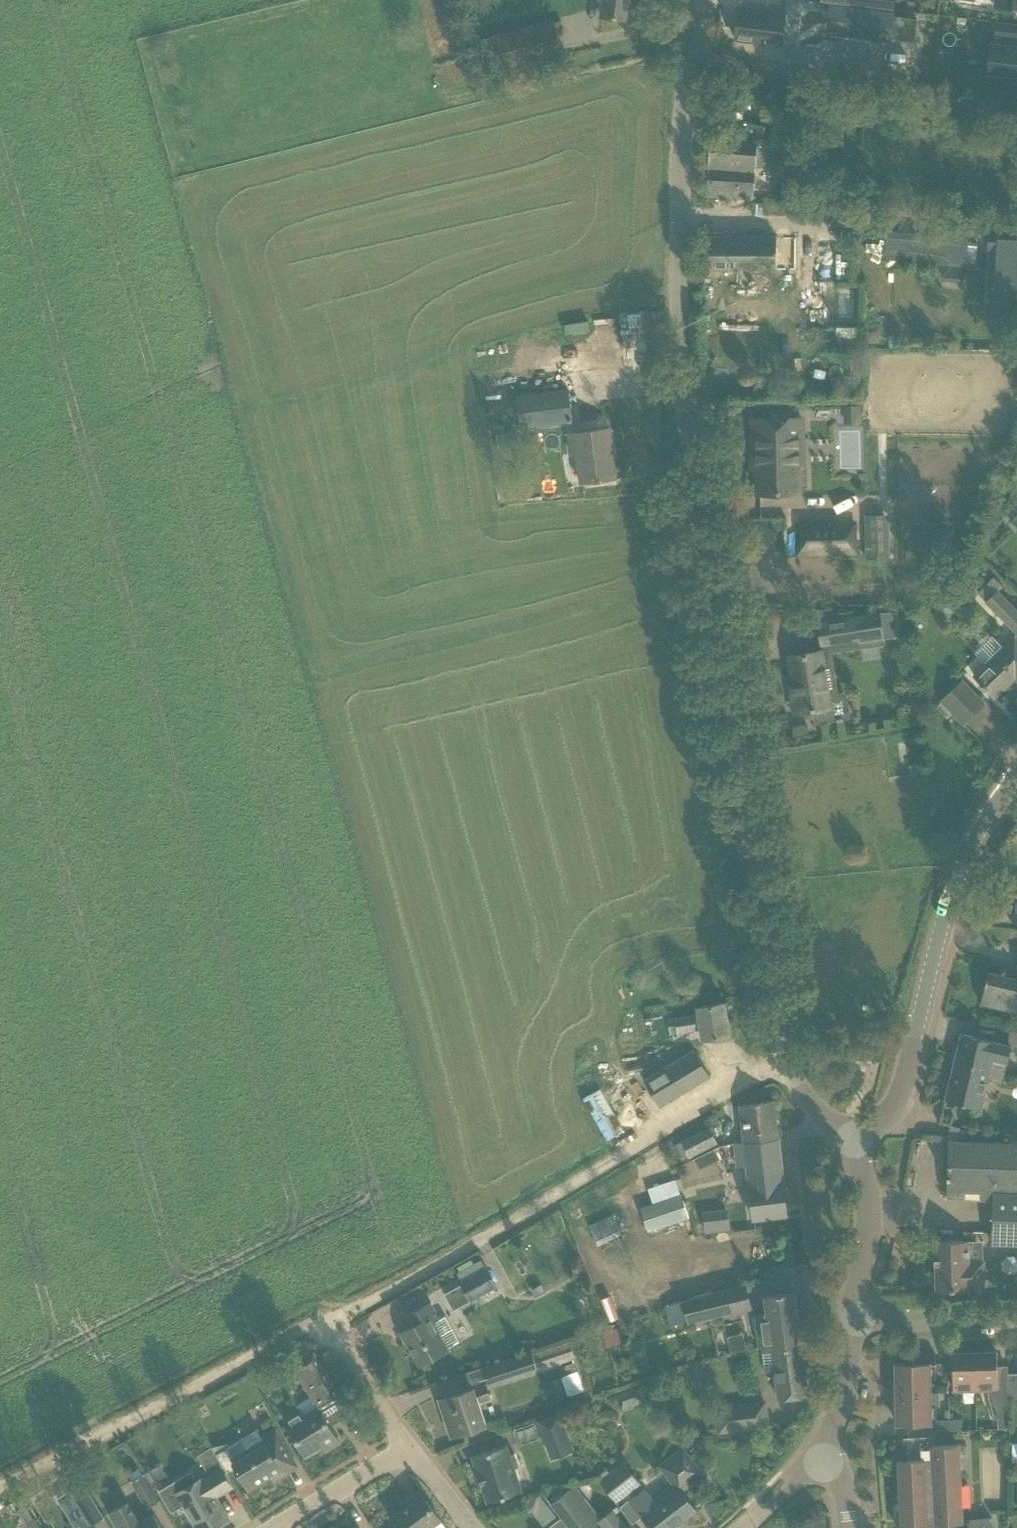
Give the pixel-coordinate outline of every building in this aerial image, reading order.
[(608,17),(628,20),(631,0),(598,0),(603,1),(601,16),(608,17)] [(851,4),(894,9),(895,0),(851,0),(851,4)] [(995,6),(1016,8),(1016,0),(995,0),(995,6)] [(739,7),(735,39),(780,45),(785,13),(739,7)] [(988,72),(1013,75),(1012,81),(1016,82),(1016,25),(997,22),(995,36),(997,36),(996,44),(991,44),(988,72)] [(707,195),(727,197),(754,198),(756,167),(775,168),(777,143),(758,142),(758,141),(712,138),(707,195)] [(884,258),(965,266),(965,264),(968,246),(968,238),(886,230),(884,258)] [(987,297),(1016,298),(1016,232),(989,231),(988,247),(988,251),(989,251),(987,297)] [(703,269),(795,269),(795,237),(703,237),(703,269)] [(823,276),(850,274),(849,255),(822,256),(823,276)] [(568,389),(516,396),(520,428),(572,421),(568,389)] [(859,406),(846,407),(846,422),(859,422),(859,406)] [(803,418),(753,419),(754,467),(758,467),(759,493),(797,493),(797,465),(804,464),(803,418)] [(611,479),(608,454),(612,454),(609,429),(569,434),(572,453),(577,453),(581,482),(611,479)] [(516,433),(496,436),(498,453),(518,450),(516,433)] [(884,515),(865,515),(866,558),(889,557),(889,551),(885,551),(884,515)] [(855,552),(854,523),(798,524),(798,553),(855,552)] [(986,602),(1016,633),(974,676),(995,698),(1009,684),(1008,683),(1014,677),(1016,680),(1016,611),(997,590),(1002,586),(994,577),(980,591),(989,599),(986,602)] [(817,622),(821,646),(859,640),(860,647),(884,644),(883,639),(901,636),(897,613),(884,612),(817,622)] [(834,695),(830,667),(824,668),(821,651),(788,656),(793,683),(790,683),(794,712),(814,709),(816,722),(838,719),(838,721),(843,720),(843,718),(849,717),(846,693),(834,695)] [(941,700),(964,723),(984,703),(961,680),(941,700)] [(1000,1008),(1016,1013),(1016,979),(988,971),(980,1003),(1000,1008)] [(698,1014),(674,1018),(677,1032),(700,1029),(702,1039),(730,1035),(724,1002),(697,1007),(698,1014)] [(1002,1082),(1011,1045),(961,1033),(945,1099),(980,1108),(987,1079),(1002,1082)] [(676,1075),(650,1091),(660,1109),(714,1077),(698,1050),(671,1066),(676,1075)] [(740,1105),(745,1141),(746,1144),(779,1140),(774,1100),(740,1105)] [(675,1144),(683,1159),(717,1142),(709,1127),(675,1144)] [(746,1144),(745,1141),(736,1143),(740,1168),(747,1167),(753,1218),(787,1214),(779,1140),(746,1144)] [(947,1198),(965,1198),(965,1185),(995,1186),(992,1243),(1016,1244),(1016,1143),(969,1141),(949,1140),(947,1198)] [(662,1201),(640,1208),(648,1230),(688,1217),(678,1184),(659,1190),(662,1201)] [(590,1226),(598,1244),(621,1233),(613,1215),(590,1226)] [(936,1271),(932,1272),(932,1284),(936,1286),(936,1289),(969,1289),(969,1288),(984,1287),(983,1261),(969,1261),(968,1241),(935,1241),(936,1271)] [(461,1284),(469,1299),(496,1284),(487,1269),(486,1270),(481,1259),(457,1273),(462,1283),(461,1284)] [(540,1284),(532,1288),(536,1295),(544,1291),(540,1284)] [(682,1301),(688,1325),(751,1310),(745,1284),(682,1301)] [(754,1316),(758,1348),(801,1342),(795,1293),(765,1296),(767,1314),(754,1316)] [(454,1344),(460,1341),(446,1316),(440,1319),(430,1302),(405,1316),(412,1327),(402,1332),(420,1365),(448,1349),(455,1345),(454,1344)] [(617,1326),(603,1331),(608,1345),(622,1340),(617,1326)] [(533,1352),(532,1351),(485,1367),(490,1382),(537,1366),(538,1370),(575,1358),(569,1340),(533,1352)] [(775,1369),(779,1399),(808,1396),(801,1345),(761,1351),(764,1371),(775,1369)] [(974,1352),(976,1390),(988,1390),(988,1395),(994,1418),(997,1418),(998,1429),(1010,1428),(1008,1368),(997,1368),(997,1351),(974,1352)] [(953,1391),(976,1390),(974,1352),(952,1353),(953,1391)] [(290,1367),(297,1379),(300,1377),(312,1396),(297,1405),(299,1409),(283,1419),(306,1456),(324,1445),(327,1450),(340,1442),(319,1407),(339,1395),(314,1353),(290,1367)] [(931,1423),(929,1363),(935,1363),(935,1353),(926,1353),(926,1362),(916,1362),(907,1363),(896,1363),(897,1424),(931,1423)] [(926,1353),(916,1354),(916,1362),(926,1362),(926,1353)] [(906,1354),(907,1363),(916,1362),(916,1354),(906,1354)] [(578,1369),(563,1375),(569,1392),(584,1387),(578,1369)] [(439,1400),(451,1436),(486,1425),(478,1402),(490,1398),(485,1384),(439,1400)] [(617,1393),(622,1408),(643,1401),(638,1386),(617,1393)] [(760,1427),(756,1403),(724,1407),(728,1432),(760,1427)] [(538,1421),(552,1458),(573,1451),(559,1413),(538,1421)] [(960,1419),(949,1420),(950,1430),(961,1430),(960,1419)] [(950,1430),(949,1420),(936,1420),(936,1431),(943,1430),(950,1430)] [(227,1443),(212,1447),(216,1454),(226,1471),(237,1469),(249,1489),(270,1476),(274,1482),(298,1467),(276,1429),(262,1438),(257,1429),(228,1446),(227,1443)] [(992,1518),(961,1521),(958,1444),(932,1446),(932,1459),(925,1459),(925,1458),(899,1459),(902,1527),(993,1527),(992,1518)] [(522,1490),(514,1467),(519,1466),(515,1454),(510,1455),(507,1445),(472,1456),(487,1501),(522,1490)] [(642,1516),(651,1527),(679,1527),(676,1525),(696,1510),(681,1491),(703,1474),(689,1456),(679,1463),(673,1455),(659,1466),(677,1489),(656,1506),(644,1490),(631,1500),(643,1516),(642,1516)] [(78,1473),(83,1482),(101,1471),(96,1462),(78,1473)] [(597,1475),(617,1501),(639,1484),(622,1462),(609,1472),(606,1468),(597,1475)] [(216,1496),(231,1487),(221,1470),(198,1484),(191,1472),(159,1491),(171,1512),(183,1505),(198,1527),(212,1527),(229,1518),(216,1496)] [(131,1481),(147,1509),(160,1501),(143,1473),(131,1481)] [(104,1518),(93,1500),(83,1483),(69,1491),(90,1526),(104,1518)] [(561,1519),(568,1527),(592,1527),(596,1525),(569,1490),(552,1504),(562,1517),(561,1519)] [(441,1520),(419,1491),(405,1501),(408,1504),(390,1517),(398,1527),(397,1527),(446,1527),(441,1520)] [(541,1495),(528,1505),(535,1514),(548,1504),(541,1495)] [(128,1499),(109,1512),(119,1527),(162,1527),(155,1515),(143,1523),(128,1499)] [(16,1508),(28,1527),(40,1527),(26,1503),(16,1508)] [(612,1510),(599,1520),(605,1527),(626,1527),(612,1510)] [(561,1519),(549,1527),(568,1527),(561,1519)]
